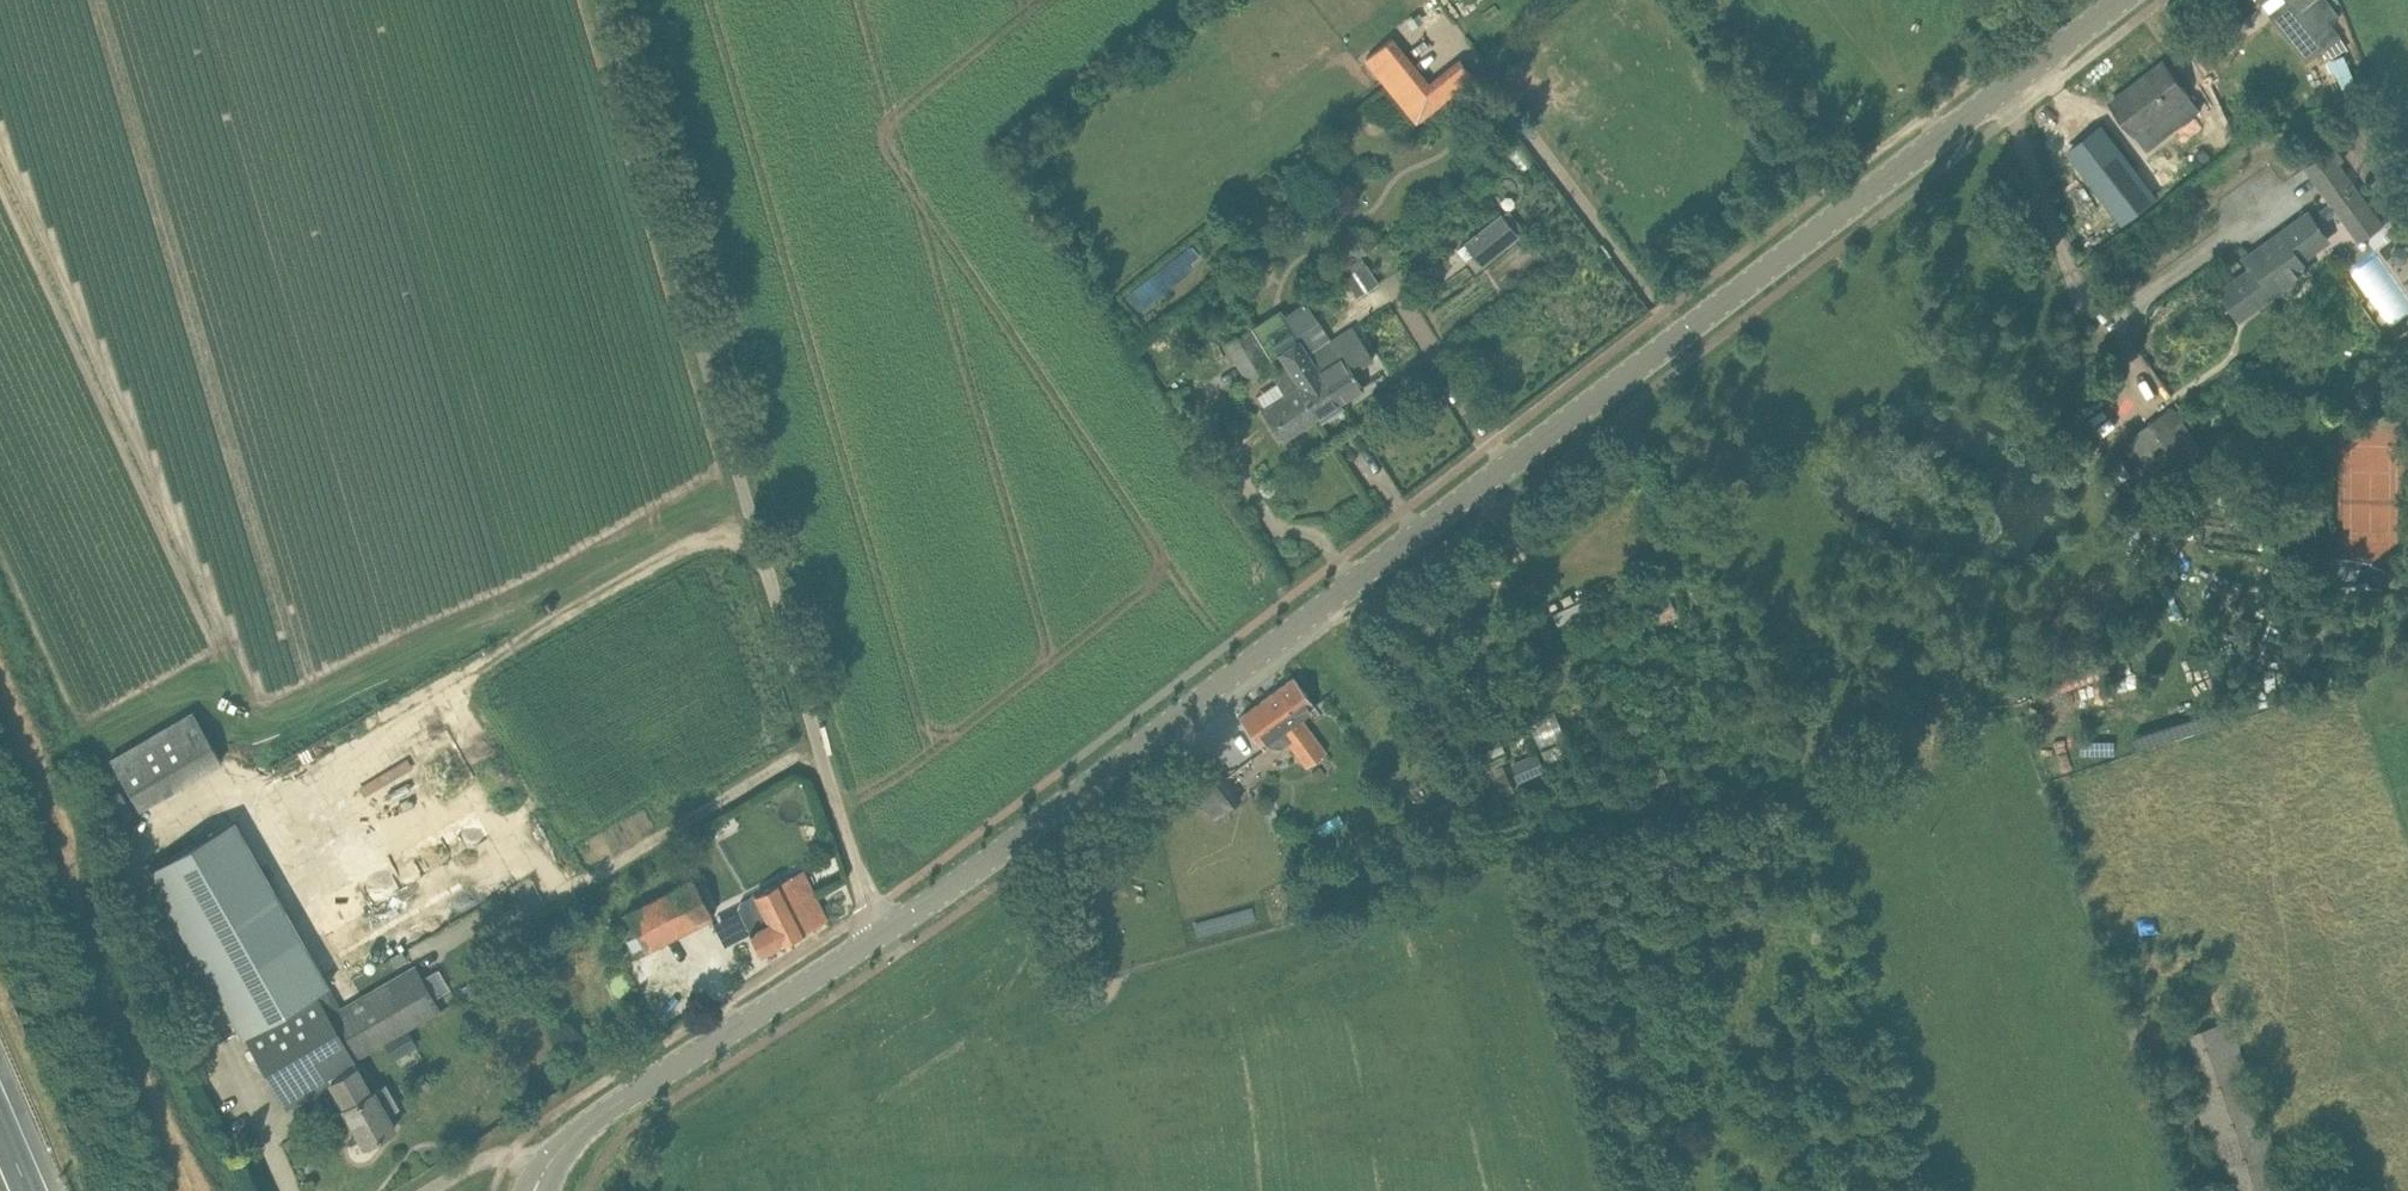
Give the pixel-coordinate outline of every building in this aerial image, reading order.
[(2271,12),(2287,0),(2262,0),(2271,12)] [(2325,47),(2341,37),(2323,13),(2332,7),(2327,0),(2288,0),(2325,47)] [(2347,95),(2360,90),(2345,54),(2332,60),(2347,95)] [(2136,83),(2112,101),(2148,149),(2165,136),(2153,121),(2189,93),(2165,61),(2144,77),(2145,78),(2137,85),(2136,83)] [(1386,77),(1415,115),(1435,99),(1406,62),(1386,77)] [(2102,125),(2069,150),(2122,220),(2156,195),(2102,125)] [(2338,212),(2360,243),(2386,224),(2330,148),(2304,167),(2330,202),(2338,212)] [(2313,214),(2309,208),(2243,257),(2249,266),(2217,290),(2241,322),(2314,268),(2307,259),(2333,240),(2321,224),(2338,212),(2330,202),(2313,214)] [(1463,240),(1482,263),(1519,232),(1500,210),(1463,240)] [(1371,227),(1349,241),(1359,258),(1382,244),(1371,227)] [(2353,265),(2371,305),(2399,293),(2381,253),(2353,265)] [(1367,262),(1345,277),(1358,298),(1381,283),(1367,262)] [(1285,313),(1284,314),(1297,334),(1318,321),(1306,301),(1285,313)] [(1281,308),(1251,327),(1272,359),(1279,354),(1286,365),(1287,365),(1299,383),(1298,384),(1318,416),(1322,421),(1344,407),(1341,401),(1310,353),(1300,337),(1299,338),(1297,334),(1284,314),(1281,308)] [(1310,353),(1341,401),(1365,386),(1354,370),(1374,358),(1353,325),(1331,339),(1310,353)] [(1250,326),(1224,342),(1249,384),(1275,368),(1250,326)] [(1286,394),(1263,409),(1282,439),(1318,416),(1298,384),(1289,369),(1275,377),(1286,394)] [(1668,592),(1648,601),(1657,620),(1677,611),(1668,592)] [(1262,745),(1280,732),(1307,769),(1328,754),(1302,718),(1317,707),(1294,676),(1241,716),(1262,745)] [(1540,746),(1566,734),(1555,709),(1528,721),(1540,746)] [(193,710),(110,758),(141,810),(223,762),(193,710)] [(2142,748),(2227,724),(2223,710),(2138,735),(2142,748)] [(1498,734),(1475,743),(1483,759),(1505,750),(1498,734)] [(1537,751),(1511,762),(1519,781),(1545,770),(1537,751)] [(1661,765),(1648,774),(1656,787),(1670,778),(1661,765)] [(1193,787),(1218,819),(1244,800),(1219,767),(1193,787)] [(136,812),(120,787),(110,794),(126,819),(136,812)] [(233,820),(150,869),(244,1032),(328,983),(233,820)] [(741,901),(738,908),(750,933),(760,952),(780,942),(781,943),(828,919),(803,869),(755,894),(741,901)] [(626,910),(646,949),(712,915),(692,876),(626,910)] [(389,957),(394,966),(407,958),(402,950),(389,957)] [(328,983),(244,1032),(288,1107),(329,1083),(344,1107),(365,1144),(396,1126),(388,1112),(396,1107),(393,1102),(395,1101),(385,1084),(375,1090),(374,1089),(371,1091),(357,1067),(358,1066),(354,1059),(441,1009),(415,965),(342,1007),(328,983)] [(2229,1190),(2288,1190),(2229,1021),(2177,1039),(2229,1190)] [(411,1028),(388,1040),(396,1056),(420,1044),(411,1028)]
